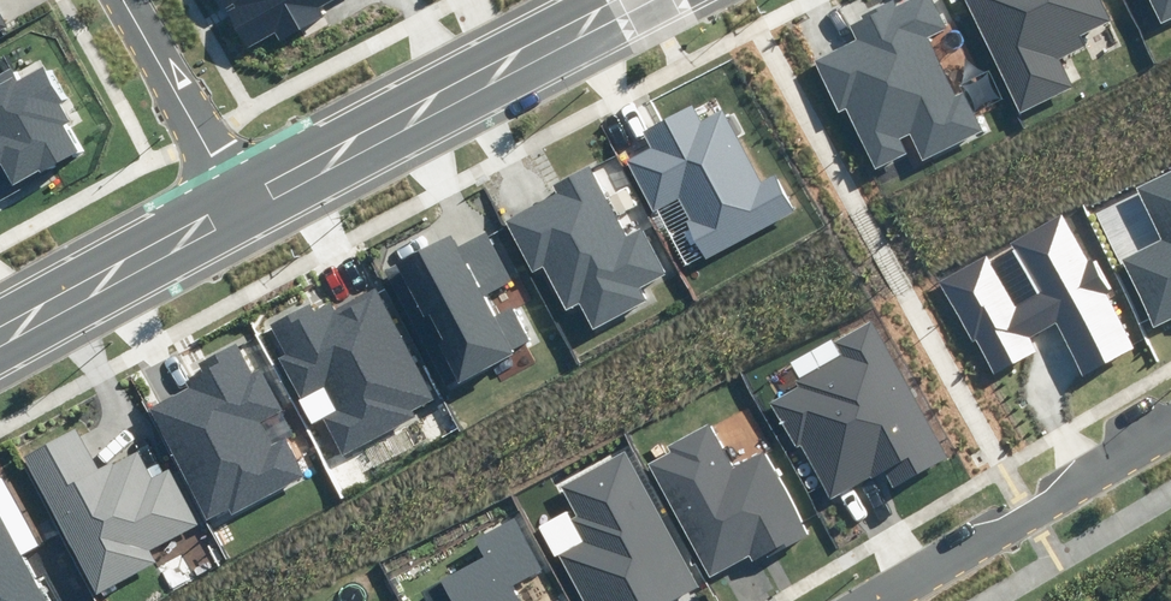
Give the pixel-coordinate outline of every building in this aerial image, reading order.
[(246,50),(273,35),(279,45),(322,20),(316,8),(330,0),(217,0),(246,50)] [(933,0),(908,0),(895,6),(893,1),(862,16),(864,20),(851,26),(857,39),(813,60),(838,111),(846,108),(876,168),(906,153),(899,139),(910,133),(923,160),(984,131),(964,91),(955,96),(927,38),(947,29),(933,0)] [(1020,113),(1073,87),(1059,58),(1085,46),(1080,35),(1111,20),(1101,0),(965,0),(1020,113)] [(1170,17),(1170,0),(1150,0),(1161,22),(1170,17)] [(12,25),(0,4),(0,32),(12,25)] [(36,181),(85,154),(68,122),(73,119),(43,64),(18,78),(11,65),(0,71),(0,115),(36,181)] [(701,120),(693,104),(641,132),(649,148),(626,160),(653,211),(679,197),(691,220),(688,222),(707,257),(795,211),(775,174),(762,181),(723,109),(701,120)] [(0,115),(0,200),(36,181),(0,115)] [(554,185),(558,193),(505,221),(533,272),(543,266),(566,309),(579,303),(593,329),(648,299),(641,288),(668,273),(643,227),(627,235),(589,166),(554,185)] [(1136,187),(1161,240),(1120,259),(1153,327),(1170,319),(1170,170),(1136,187)] [(1088,265),(1061,215),(938,281),(972,344),(975,342),(993,375),(1037,352),(1030,337),(1056,323),(1083,373),(1133,346),(1103,291),(1110,287),(1096,261),(1088,265)] [(450,236),(385,270),(448,388),(513,353),(512,351),(533,340),(515,307),(496,318),(482,292),(509,278),(485,234),(457,249),(450,236)] [(373,287),(334,307),(331,302),(311,312),(306,303),(270,322),(286,353),(279,356),(301,399),(326,386),(339,411),(324,419),(343,456),(413,420),(409,413),(432,401),(373,287)] [(945,459),(870,325),(838,343),(845,356),(796,383),(799,387),(770,403),(796,449),(800,447),(830,500),(882,472),(892,489),(945,459)] [(184,382),(187,388),(147,408),(205,521),(228,510),(232,517),(309,478),(288,438),(269,447),(256,421),(278,409),(259,372),(252,376),(236,345),(199,363),(204,372),(184,382)] [(730,470),(707,426),(671,445),(673,450),(650,463),(709,575),(747,556),(750,561),(807,531),(765,451),(730,470)] [(75,431),(26,456),(97,594),(157,563),(150,551),(199,526),(170,469),(152,479),(138,451),(97,473),(75,431)] [(626,452),(562,487),(577,515),(572,518),(586,543),(561,556),(585,600),(675,600),(699,588),(626,452)] [(0,517),(0,600),(47,600),(0,517)] [(515,586),(543,571),(515,519),(477,539),(487,556),(421,591),(427,600),(523,600),(515,586)]
